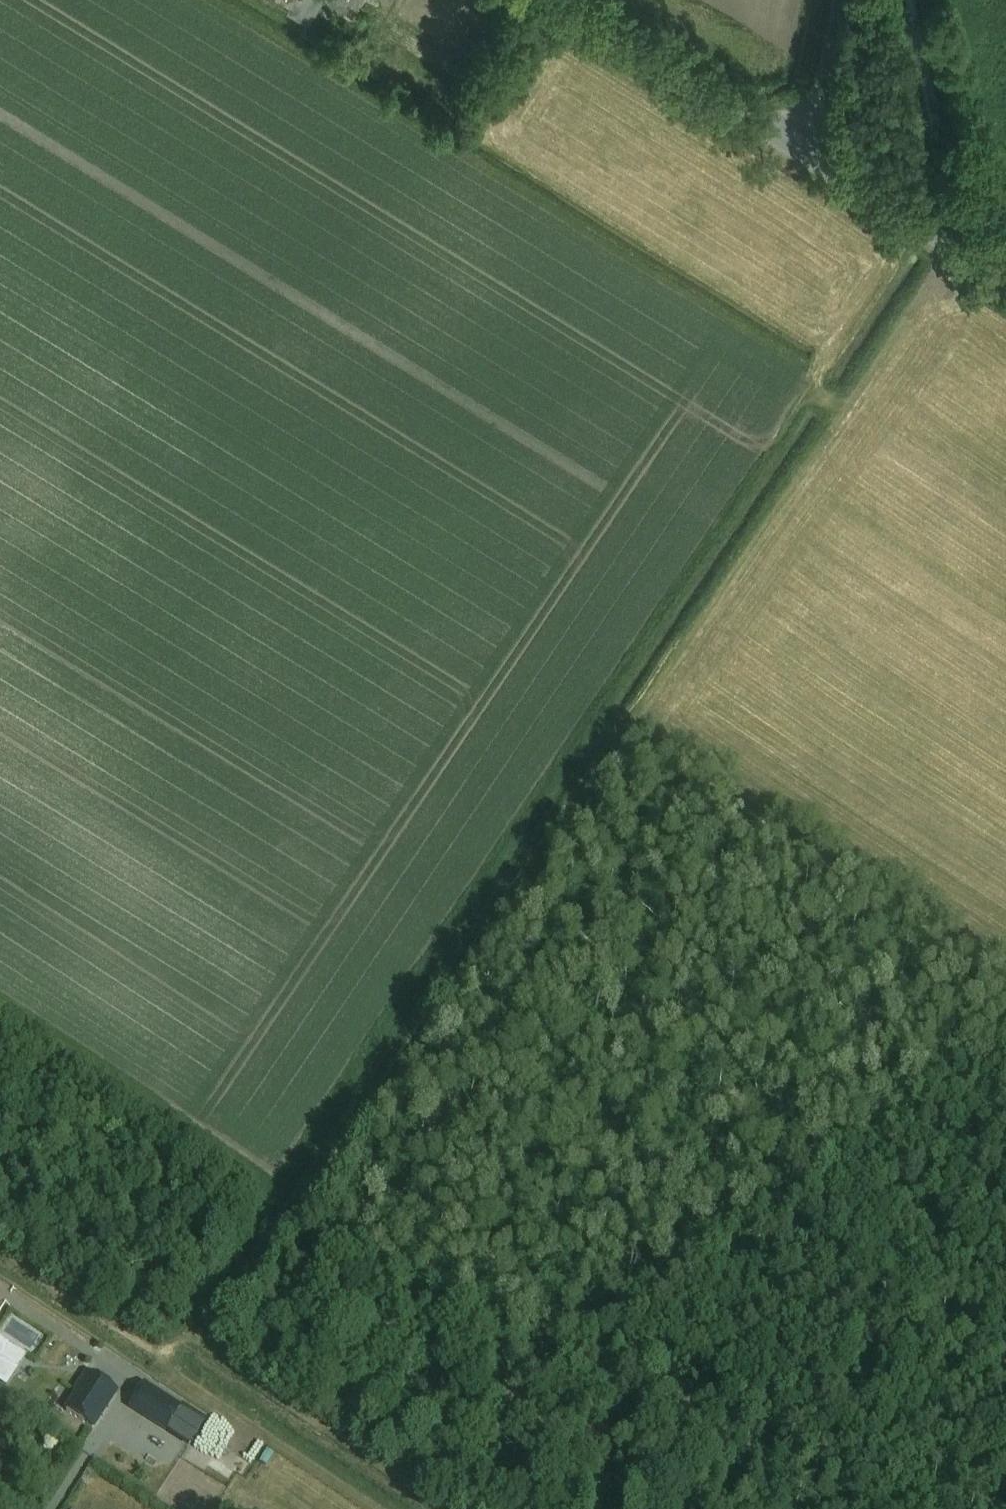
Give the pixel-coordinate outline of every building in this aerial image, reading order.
[(290,3),(286,10),(309,23),(323,0),(286,0),(290,3)] [(362,0),(328,0),(353,15),(362,0)] [(6,1386),(17,1370),(0,1359),(0,1382),(6,1386)] [(92,1429),(116,1392),(85,1371),(73,1390),(74,1394),(63,1410),(92,1429)] [(164,1433),(179,1411),(143,1386),(129,1409),(164,1433)]
